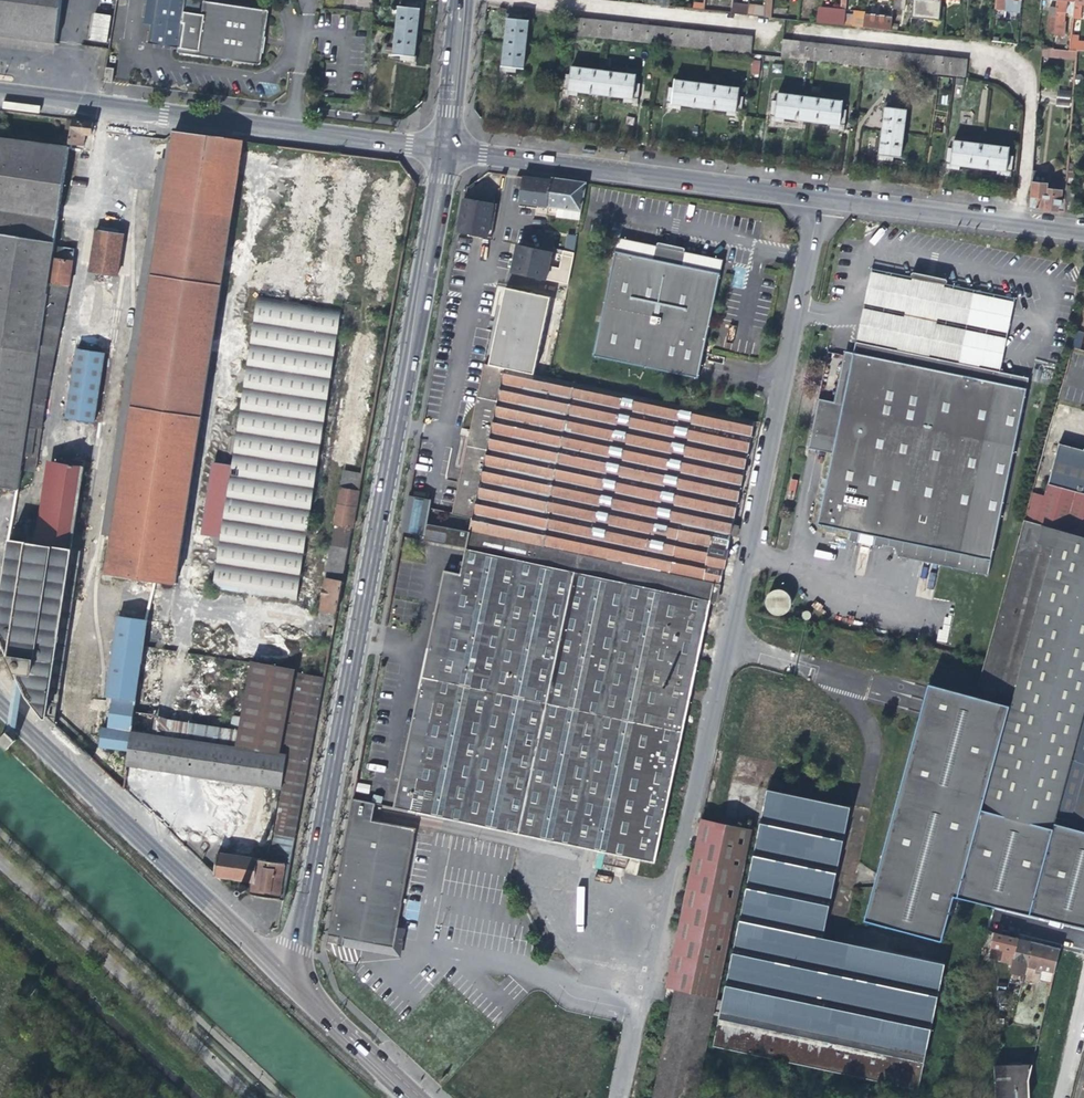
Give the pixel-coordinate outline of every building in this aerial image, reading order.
[(61,0),(0,0),(0,42),(55,48),(61,0)] [(154,0),(144,0),(142,18),(149,19),(151,19),(154,0)] [(151,19),(149,19),(146,43),(177,48),(176,53),(252,65),(260,10),(201,1),(199,14),(178,11),(179,0),(154,0),(151,19)] [(200,2),(191,0),(185,0),(183,10),(198,13),(200,2)] [(845,0),(836,0),(836,4),(840,5),(840,11),(817,8),(816,15),(816,23),(843,26),(845,0)] [(892,8),(904,9),(905,0),(893,0),(892,8)] [(910,18),(938,21),(940,0),(911,0),(910,18)] [(1020,7),(1021,0),(994,0),(994,9),(1020,12),(1020,7)] [(1073,2),(1073,0),(1057,0),(1057,8),(1056,12),(1064,12),(1065,1),(1073,2)] [(1083,3),(1083,0),(1073,0),(1073,2),(1070,36),(1069,42),(1077,43),(1081,3),(1083,3)] [(397,3),(394,31),(415,34),(417,17),(419,5),(406,4),(397,3)] [(747,4),(746,11),(745,15),(752,16),(754,5),(747,4)] [(754,5),(752,16),(759,17),(764,18),(765,6),(754,5)] [(1056,12),(1057,8),(1050,7),(1046,48),(1053,49),(1054,35),(1056,12)] [(506,31),(505,43),(526,45),(528,21),(532,21),(533,17),(521,15),(521,14),(511,13),(511,11),(506,10),(505,19),(507,19),(506,31)] [(89,41),(107,43),(110,14),(92,13),(89,41)] [(864,14),(864,18),(863,28),(890,31),(891,18),(864,14)] [(575,35),(577,18),(568,17),(566,34),(575,35)] [(855,27),(863,28),(864,18),(857,17),(855,27)] [(583,36),(585,19),(577,18),(575,35),(583,36)] [(591,37),(593,20),(585,19),(583,36),(591,37)] [(598,37),(600,20),(593,20),(591,37),(598,37)] [(607,38),(609,21),(600,20),(598,37),(607,38)] [(615,39),(617,22),(609,21),(607,38),(615,39)] [(623,40),(625,23),(617,22),(615,39),(623,40)] [(630,41),(632,24),(625,23),(623,40),(630,41)] [(639,42),(641,25),(632,24),(630,41),(639,42)] [(647,43),(648,26),(641,25),(639,42),(647,43)] [(654,43),(656,26),(648,26),(647,43),(654,43)] [(662,44),(664,27),(656,26),(654,43),(662,44)] [(672,28),(664,27),(662,44),(670,45),(672,28)] [(678,46),(680,29),(672,28),(670,45),(678,46)] [(688,30),(680,29),(678,46),(686,47),(688,30)] [(694,48),(696,31),(688,30),(686,47),(694,48)] [(414,46),(415,34),(394,31),(391,59),(399,61),(412,62),(414,46)] [(702,48),(704,32),(696,31),(694,48),(702,48)] [(710,50),(712,32),(704,32),(702,48),(710,50)] [(718,50),(720,33),(712,32),(710,50),(718,50)] [(726,51),(728,34),(720,33),(718,50),(726,51)] [(734,52),(736,35),(728,34),(726,51),(734,52)] [(742,53),(744,36),(736,35),(734,52),(742,53)] [(1070,36),(1054,35),(1053,49),(1053,50),(1068,51),(1069,42),(1070,36)] [(752,37),(744,36),(742,53),(751,54),(752,37)] [(789,58),(791,41),(783,40),(781,57),(789,58)] [(797,59),(799,42),(791,41),(789,58),(797,59)] [(805,60),(807,42),(799,42),(797,59),(805,60)] [(813,61),(815,43),(807,42),(805,60),(813,61)] [(500,65),(499,73),(505,74),(505,72),(515,73),(515,72),(528,73),(528,69),(523,69),(526,45),(505,43),(503,55),(502,66),(500,65)] [(821,61),(823,44),(815,43),(813,61),(821,61)] [(828,62),(831,45),(823,44),(821,61),(828,62)] [(837,63),(839,46),(831,45),(828,62),(837,63)] [(845,64),(847,47),(839,46),(837,63),(845,64)] [(852,65),(854,48),(847,47),(845,64),(852,65)] [(860,66),(862,49),(854,48),(852,65),(860,66)] [(870,67),(871,50),(862,49),(860,66),(870,67)] [(1053,50),(1042,49),(1041,57),(1075,61),(1075,52),(1068,51),(1053,50)] [(876,67),(878,50),(871,50),(870,67),(876,67)] [(885,68),(886,51),(878,50),(876,67),(885,68)] [(892,69),(894,52),(886,51),(885,68),(892,69)] [(900,70),(902,53),(894,52),(892,69),(900,70)] [(908,71),(910,54),(902,53),(900,70),(908,71)] [(918,55),(910,54),(908,71),(916,72),(918,55)] [(924,73),(926,56),(918,55),(916,72),(924,73)] [(932,74),(934,56),(926,56),(924,73),(932,74)] [(940,74),(941,57),(934,56),(932,74),(940,74)] [(948,75),(950,58),(941,57),(940,74),(948,75)] [(957,76),(959,59),(950,58),(948,75),(957,76)] [(750,73),(758,74),(760,60),(752,59),(750,73)] [(967,60),(959,59),(957,76),(965,77),(967,60)] [(591,93),(600,94),(603,71),(571,67),(570,75),(565,75),(563,93),(576,95),(576,94),(584,95),(591,96),(591,93)] [(103,82),(111,83),(113,69),(105,68),(103,82)] [(635,76),(603,71),(600,94),(608,96),(608,98),(617,99),(623,100),(623,101),(636,103),(639,84),(634,84),(635,76)] [(694,106),(704,108),(707,85),(674,81),(673,89),(669,88),(666,107),(679,109),(680,108),(686,108),(694,109),(694,106)] [(739,89),(707,85),(704,108),(712,109),(712,111),(719,112),(727,114),(727,115),(741,117),(743,97),(738,97),(739,89)] [(1057,90),(1057,105),(1069,106),(1070,91),(1057,90)] [(799,120),(807,121),(810,98),(778,94),(777,102),(772,101),(769,120),(782,122),(783,121),(786,121),(798,123),(799,120)] [(843,102),(810,98),(807,121),(816,122),(815,125),(824,126),(830,127),(830,128),(843,130),(846,111),(842,110),(843,102)] [(885,109),(882,131),(903,134),(906,110),(911,111),(911,107),(899,105),(899,104),(889,103),(889,101),(884,100),(883,103),(883,108),(885,109)] [(91,134),(93,122),(72,119),(69,143),(83,145),(85,134),(91,134)] [(900,158),(903,134),(882,131),(880,153),(877,152),(876,162),(882,162),(882,160),(885,160),(892,161),(892,160),(904,162),(904,159),(900,158)] [(975,167),(978,168),(981,144),(952,140),(951,150),(946,149),(944,169),(953,170),(959,170),(959,169),(974,171),(975,167)] [(1008,148),(981,144),(978,168),(982,168),(982,172),(989,173),(996,174),(996,175),(1010,177),(1012,157),(1008,157),(1008,148)] [(1080,170),(1072,169),(1068,169),(1066,187),(1064,212),(1072,213),(1074,186),(1078,186),(1080,170)] [(1032,176),(1030,199),(1047,201),(1048,185),(1049,177),(1032,176)] [(544,180),(524,177),(523,187),(521,203),(545,207),(559,209),(583,212),(590,184),(563,180),(551,178),(549,180),(544,180)] [(1066,187),(1048,185),(1047,201),(1046,210),(1059,211),(1064,212),(1066,187)] [(479,235),(490,238),(496,205),(481,202),(463,199),(456,231),(479,235)] [(1046,210),(1047,201),(1030,199),(1029,209),(1046,210)] [(94,229),(87,272),(118,277),(125,233),(94,229)] [(567,234),(564,248),(574,250),(577,236),(567,234)] [(681,265),(721,274),(723,261),(672,251),(617,239),(615,251),(654,260),(655,257),(658,255),(679,260),(681,262),(681,265)] [(550,253),(516,246),(513,260),(510,273),(544,280),(550,253)] [(555,267),(550,266),(546,278),(567,283),(574,253),(559,249),(555,267)] [(716,293),(721,274),(681,265),(681,262),(679,260),(658,255),(655,257),(654,260),(615,251),(611,270),(592,357),(698,380),(701,365),(716,293)] [(958,364),(998,373),(1013,300),(936,284),(870,270),(855,342),(903,353),(920,356),(958,364)] [(551,298),(507,288),(490,367),(533,376),(551,298)] [(209,462),(201,535),(218,537),(212,589),(301,600),(336,308),(253,298),(233,465),(209,462)] [(1075,331),(1074,347),(1082,347),(1083,331),(1075,331)] [(903,353),(855,342),(853,352),(899,362),(900,356),(903,353)] [(74,348),(64,419),(95,423),(104,352),(74,348)] [(899,362),(853,352),(851,361),(842,359),(833,402),(820,399),(810,449),(831,454),(816,524),(857,533),(866,535),(883,538),(960,554),(957,570),(984,576),(1023,388),(996,382),(921,366),(922,361),(920,356),(903,353),(900,356),(899,362)] [(921,366),(996,382),(998,373),(958,364),(920,356),(922,361),(921,366)] [(490,367),(483,365),(474,411),(471,424),(470,432),(452,516),(473,520),(470,532),(466,549),(461,575),(446,572),(395,808),(506,832),(516,834),(517,834),(594,850),(590,864),(624,870),(627,857),(654,863),(715,583),(721,583),(731,536),(733,536),(735,528),(760,424),(533,376),(490,367)] [(998,373),(996,382),(1023,388),(1025,378),(998,373)] [(974,697),(944,805),(1050,846),(1035,915),(1079,925),(1083,926),(1083,448),(1060,441),(1049,484),(1045,497),(1031,493),(984,661),(976,689),(1003,696),(1001,705),(974,697)] [(789,480),(785,495),(794,497),(798,482),(789,480)] [(346,574),(357,490),(338,487),(326,572),(346,574)] [(428,491),(410,487),(404,518),(402,531),(426,535),(427,529),(428,524),(429,523),(434,492),(428,491)] [(450,529),(428,524),(427,529),(449,533),(450,529)] [(427,529),(426,535),(402,531),(401,536),(466,549),(470,532),(450,529),(449,533),(427,529)] [(855,541),(865,543),(866,535),(857,533),(855,541)] [(960,554),(883,538),(882,546),(891,548),(898,555),(938,564),(938,566),(957,570),(960,554)] [(8,540),(0,594),(0,637),(21,680),(25,690),(28,695),(45,717),(45,716),(71,550),(8,540)] [(81,551),(71,550),(45,716),(54,724),(81,551)] [(337,615),(340,580),(322,578),(319,613),(337,615)] [(794,605),(794,600),(792,596),(789,593),(785,590),(781,589),(777,590),(773,592),(770,595),(768,599),(767,603),(768,607),(770,611),(773,614),(777,616),(781,616),(786,615),(789,613),(792,609),(794,605)] [(297,857),(319,672),(246,663),(244,683),(236,745),(132,733),(146,619),(114,615),(104,698),(110,698),(106,727),(100,727),(97,748),(127,751),(125,768),(280,787),(272,854),(297,857)] [(701,818),(752,829),(760,788),(767,789),(713,1046),(914,1089),(939,964),(825,939),(854,809),(773,791),(794,689),(731,676),(701,818)] [(10,735),(16,740),(25,690),(21,680),(10,735)] [(993,908),(1035,915),(1050,846),(944,805),(974,697),(922,685),(865,921),(942,939),(952,895),(993,908)] [(16,740),(10,735),(6,732),(0,739),(0,742),(8,749),(16,740)] [(368,769),(384,772),(385,766),(369,763),(368,769)] [(368,793),(370,785),(357,782),(356,791),(368,793)] [(376,804),(353,799),(328,936),(339,938),(338,946),(401,958),(404,943),(407,929),(398,927),(415,830),(372,821),(376,804)] [(666,988),(674,990),(716,998),(752,829),(701,818),(666,988)] [(281,910),(282,910),(291,863),(217,853),(214,875),(246,880),(245,887),(245,892),(250,893),(250,895),(272,898),(279,900),(278,907),(278,908),(279,909),(280,909),(281,910)] [(990,957),(1012,962),(1018,939),(1006,936),(994,933),(991,945),(993,946),(990,957)] [(1024,972),(1025,964),(1031,941),(1027,941),(1018,939),(1012,962),(1011,969),(1024,972)] [(1044,945),(1031,941),(1025,964),(1035,967),(1034,971),(1040,972),(1039,979),(1051,982),(1059,948),(1044,945)] [(983,989),(996,990),(1005,991),(1007,984),(984,982),(983,989)] [(1004,1002),(1005,991),(996,990),(996,1002),(1004,1002)] [(996,1097),(1030,1097),(1030,1079),(1033,1065),(994,1066),(996,1097)]
